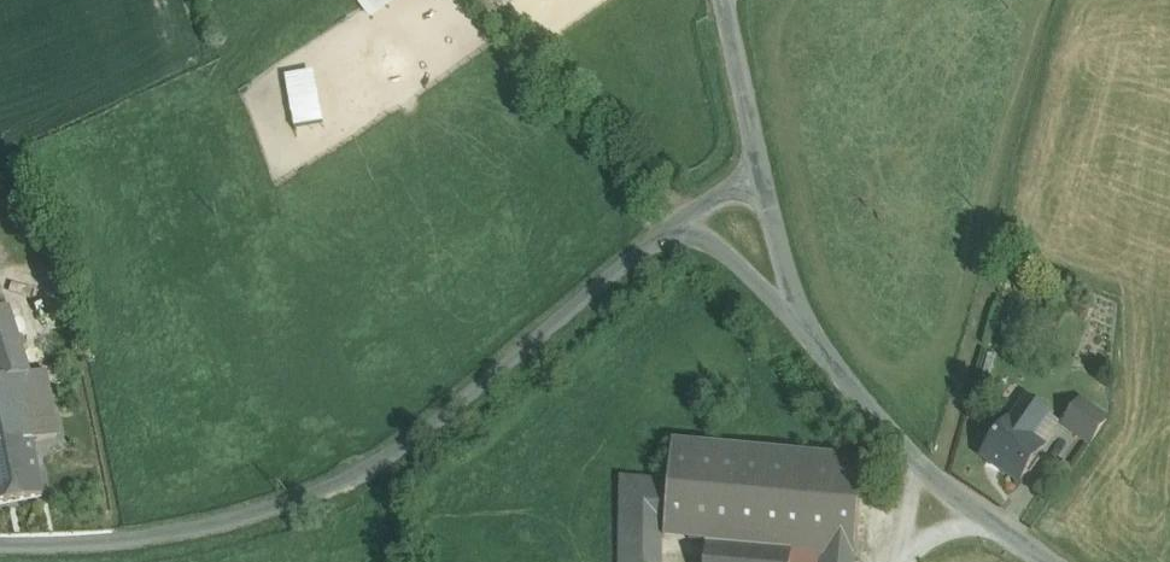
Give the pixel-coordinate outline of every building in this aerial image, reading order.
[(371,20),(400,0),(357,0),(371,20)] [(316,70),(286,76),(296,129),(326,123),(316,70)] [(0,311),(0,376),(41,365),(25,305),(0,311)] [(48,494),(37,446),(74,438),(58,365),(0,378),(0,504),(48,494)] [(1006,424),(984,458),(1019,484),(1043,450),(1030,441),(1046,416),(1047,415),(1026,400),(1008,425),(1006,424)] [(1107,420),(1082,402),(1064,427),(1090,445),(1107,420)] [(1030,441),(1043,450),(1059,425),(1046,416),(1030,441)] [(823,555),(854,558),(864,460),(673,442),(669,482),(663,539),(707,543),(706,553),(791,560),(792,553),(823,555)] [(669,482),(620,478),(619,561),(658,561),(658,539),(663,539),(669,482)] [(706,553),(705,561),(791,561),(791,560),(706,553)]
